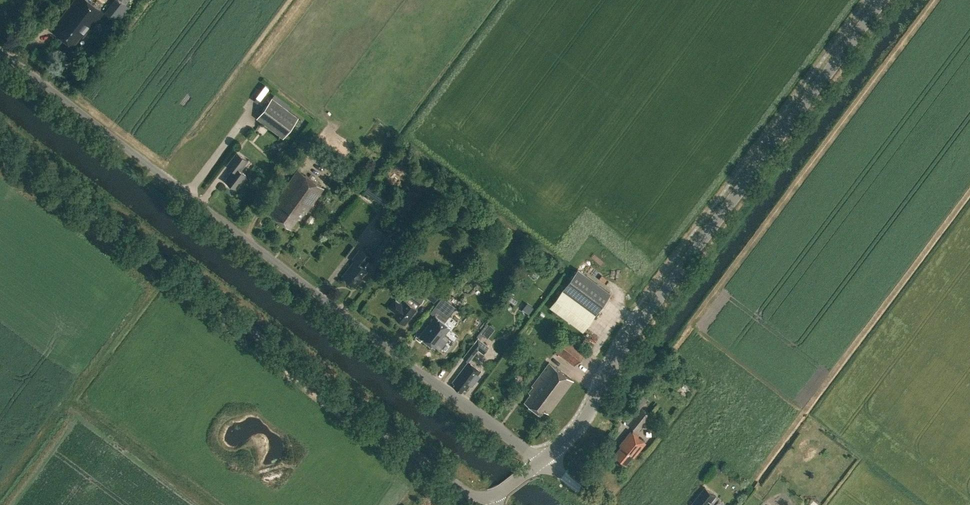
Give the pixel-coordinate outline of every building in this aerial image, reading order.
[(91,0),(74,0),(52,29),(73,44),(81,34),(82,36),(87,30),(89,31),(104,11),(91,0)] [(255,118),(282,138),(298,117),(270,97),(255,118)] [(276,143),(280,151),(289,147),(285,138),(276,143)] [(236,152),(226,164),(232,169),(224,179),(235,188),(246,174),(240,170),(248,160),(236,152)] [(268,211),(290,227),(298,217),(300,218),(305,211),(306,212),(324,188),(298,169),(268,211)] [(370,260),(378,266),(379,267),(391,252),(381,245),(370,260)] [(352,258),(354,260),(342,276),(355,286),(367,270),(362,266),(370,257),(360,249),(352,258)] [(539,275),(531,268),(528,272),(536,279),(539,275)] [(563,289),(595,313),(610,293),(577,269),(563,289)] [(422,294),(433,303),(440,294),(428,285),(422,294)] [(393,315),(403,323),(405,320),(407,321),(416,309),(415,309),(425,297),(412,288),(406,295),(408,296),(405,301),(404,300),(402,303),(395,298),(388,307),(395,312),(393,315)] [(549,306),(583,330),(595,314),(562,289),(549,306)] [(420,335),(434,346),(449,326),(444,322),(455,307),(446,301),(442,306),(437,303),(430,312),(434,316),(420,335)] [(522,309),(528,314),(533,307),(527,303),(522,309)] [(482,334),(487,338),(495,328),(490,324),(482,334)] [(555,351),(574,365),(587,349),(568,335),(555,351)] [(462,356),(468,360),(477,349),(483,353),(489,345),(477,336),(462,356)] [(454,383),(453,385),(461,391),(465,386),(467,388),(470,385),(472,386),(476,381),(474,379),(480,371),(467,361),(452,381),(454,383)] [(533,386),(528,392),(530,393),(524,401),(540,412),(543,408),(549,413),(573,380),(549,362),(532,385),(533,386)] [(628,425),(638,433),(651,417),(641,409),(628,425)] [(634,455),(644,442),(630,431),(620,444),(621,445),(614,453),(625,462),(632,454),(634,455)] [(711,501),(716,494),(705,486),(696,498),(703,503),(701,504),(717,504),(711,501)]
